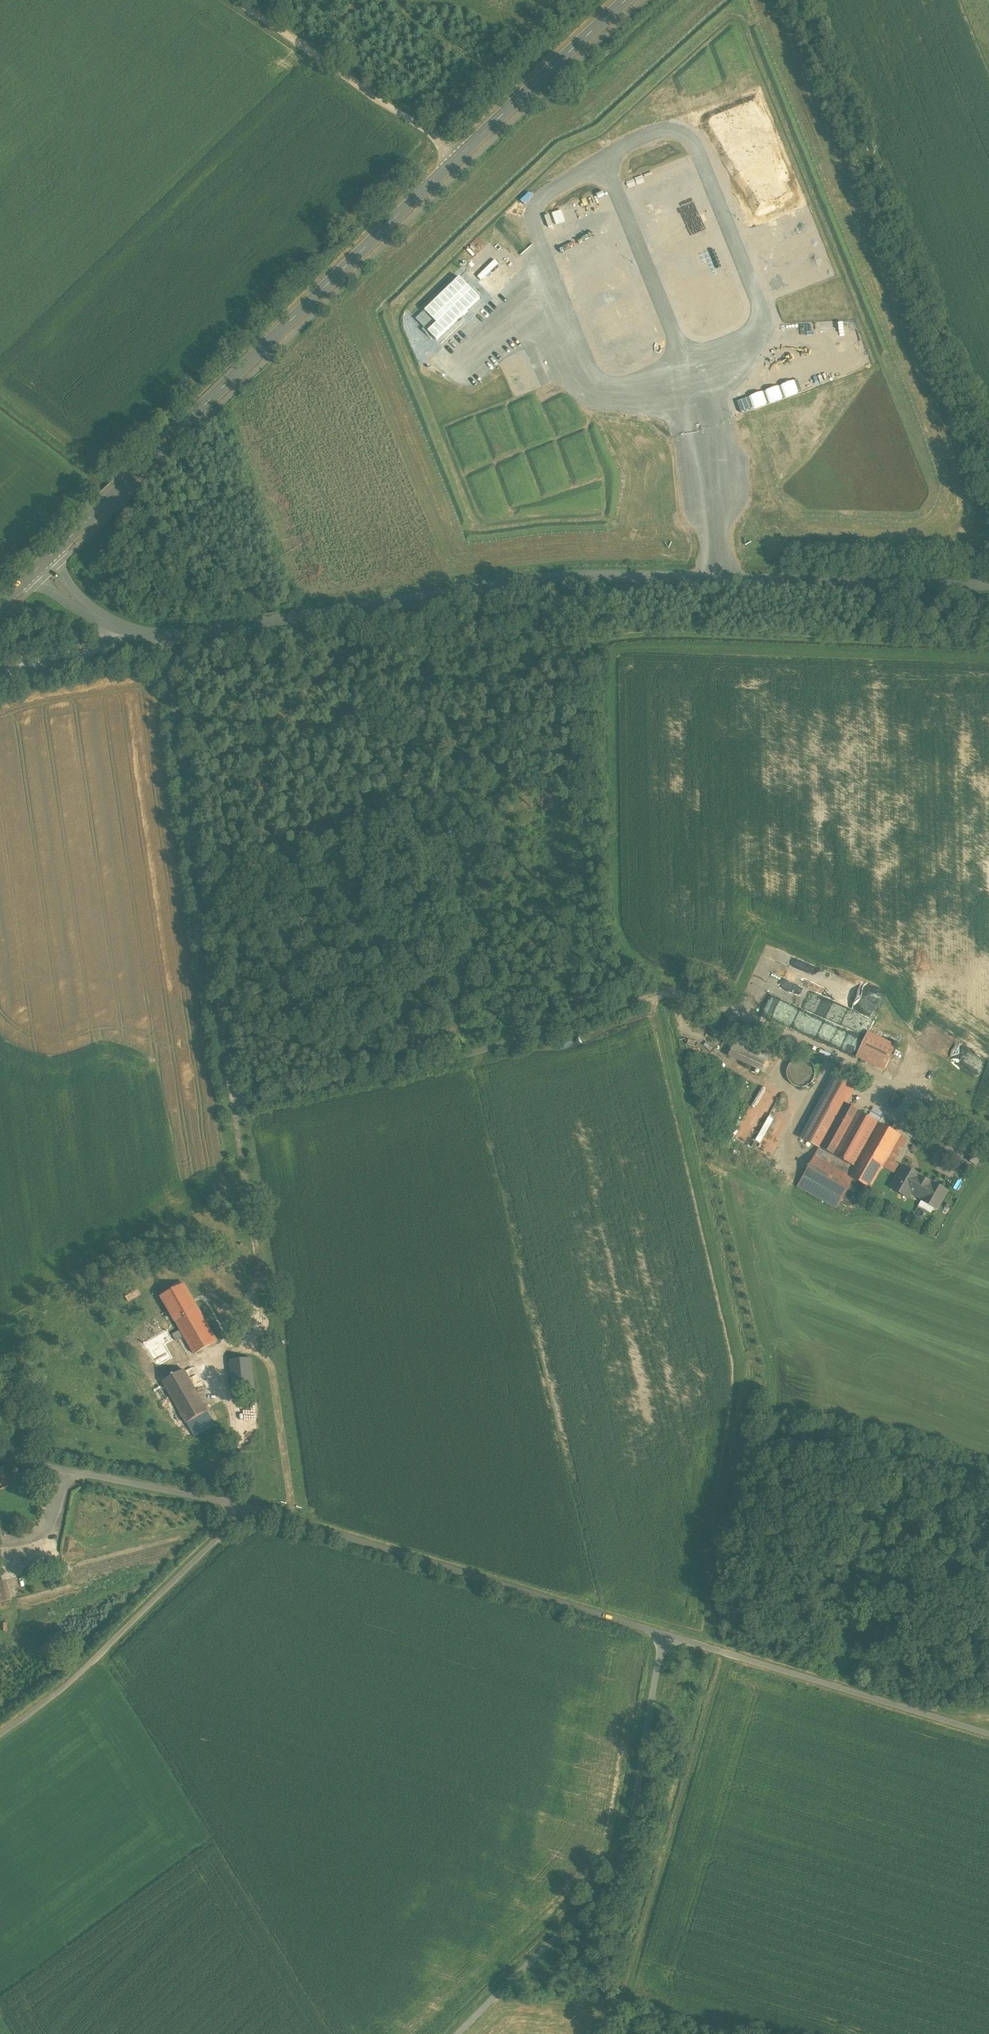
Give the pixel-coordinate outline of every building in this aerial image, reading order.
[(870,1004),(875,991),(867,988),(862,1001),(870,1004)] [(779,1046),(741,1029),(728,1057),(761,1072),(767,1059),(772,1061),(779,1046)] [(897,1044),(868,1031),(856,1057),(884,1070),(897,1044)] [(811,1064),(806,1061),(802,1059),(797,1060),(793,1062),(789,1065),(787,1070),(787,1075),(789,1080),(791,1083),(795,1086),(801,1087),(805,1086),(808,1085),(812,1081),(814,1077),(814,1073),(813,1068),(811,1064)] [(858,1084),(835,1071),(798,1138),(818,1149),(796,1188),(837,1211),(854,1181),(871,1190),(883,1167),(897,1175),(902,1166),(895,1162),(908,1139),(846,1105),(858,1084)] [(752,1107),(759,1111),(764,1104),(757,1100),(752,1107)] [(980,1164),(986,1154),(980,1150),(973,1160),(980,1164)] [(920,1200),(932,1182),(919,1175),(919,1174),(902,1164),(902,1166),(897,1175),(889,1188),(908,1199),(911,1194),(920,1200)] [(932,1182),(920,1200),(920,1201),(938,1211),(949,1191),(932,1182)] [(189,1288),(167,1300),(200,1358),(222,1346),(189,1288)] [(213,1416),(170,1339),(155,1348),(173,1379),(166,1383),(191,1428),(213,1416)] [(250,1345),(232,1347),(236,1395),(254,1393),(250,1345)] [(0,1585),(0,1606),(15,1602),(11,1582),(0,1585)]
